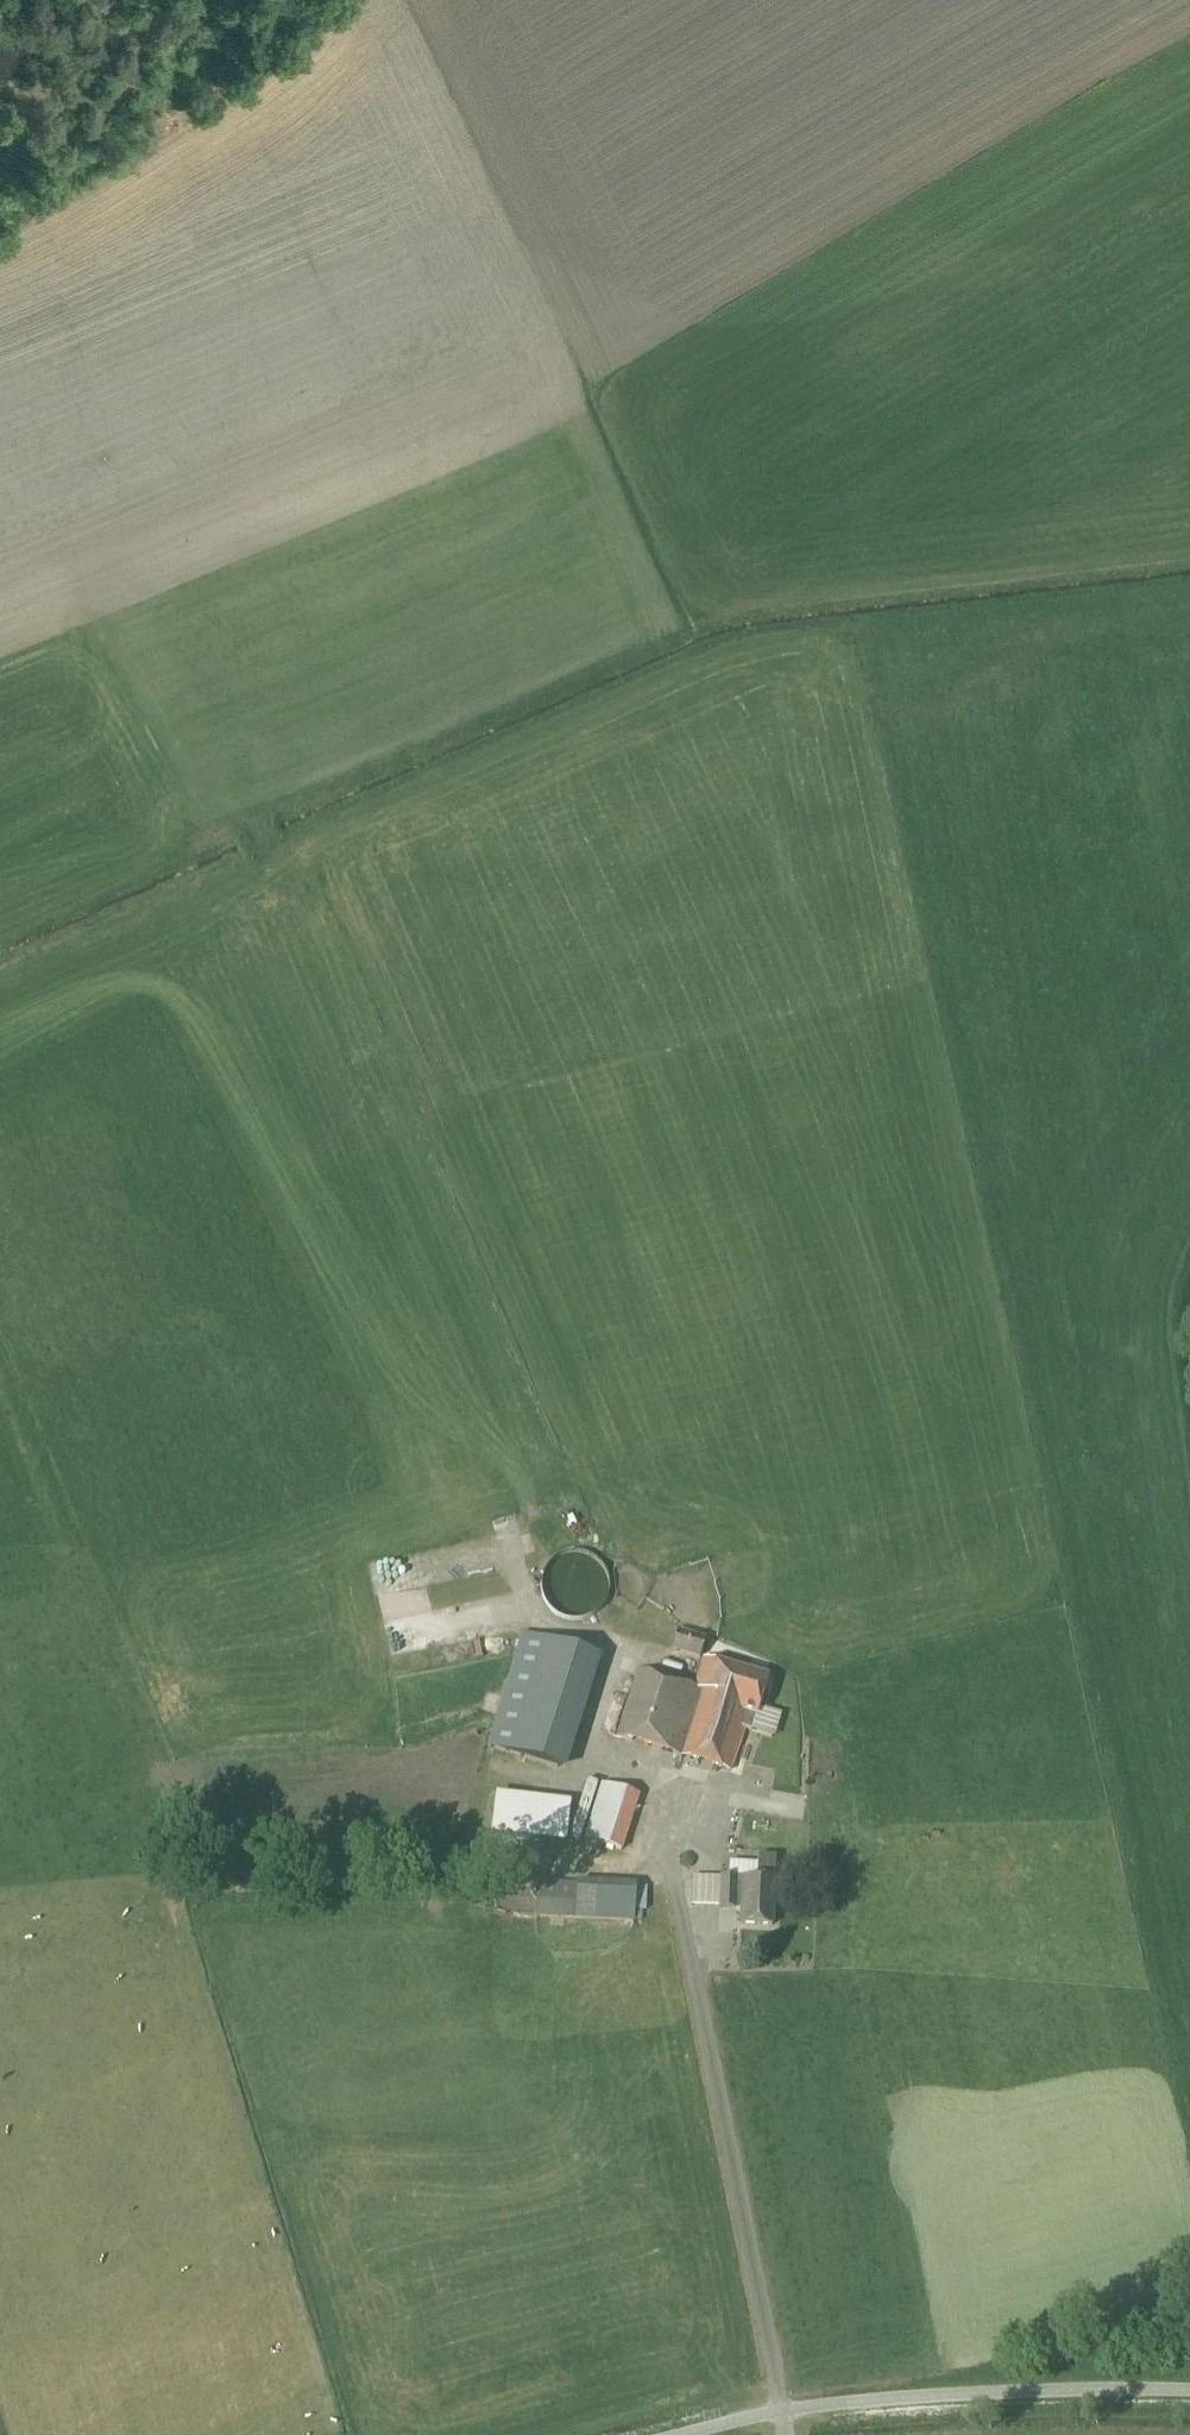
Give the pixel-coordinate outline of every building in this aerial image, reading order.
[(543,1575),(542,1581),(541,1584),(541,1587),(541,1590),(542,1596),(543,1599),(546,1604),(549,1609),(551,1611),(555,1615),(561,1618),(566,1620),(572,1621),(578,1621),(583,1620),(586,1619),(589,1618),(594,1615),(599,1612),(603,1607),(606,1602),(607,1600),(609,1594),(609,1588),(609,1582),(608,1576),(605,1571),(604,1568),(600,1563),(595,1559),(590,1556),(585,1554),(579,1553),(573,1553),(567,1554),(561,1556),(556,1559),(553,1561),(551,1563),(549,1565),(546,1570),(543,1575)] [(672,1650),(700,1659),(706,1640),(677,1632),(672,1650)] [(489,1747),(558,1769),(593,1657),(524,1635),(489,1747)] [(617,1737),(729,1772),(744,1729),(751,1732),(758,1708),(763,1710),(768,1695),(763,1693),(767,1679),(704,1660),(695,1689),(638,1671),(617,1737)] [(585,1839),(621,1851),(639,1796),(602,1785),(585,1839)] [(493,1829),(568,1836),(572,1795),(497,1788),(493,1829)] [(740,1925),(772,1926),(774,1881),(775,1858),(757,1857),(756,1880),(721,1879),(719,1909),(741,1910),(740,1925)] [(732,1858),(732,1870),(752,1871),(752,1858),(732,1858)] [(717,1902),(716,1872),(697,1873),(698,1903),(717,1902)] [(535,1917),(632,1920),(634,1887),(537,1883),(535,1917)]
